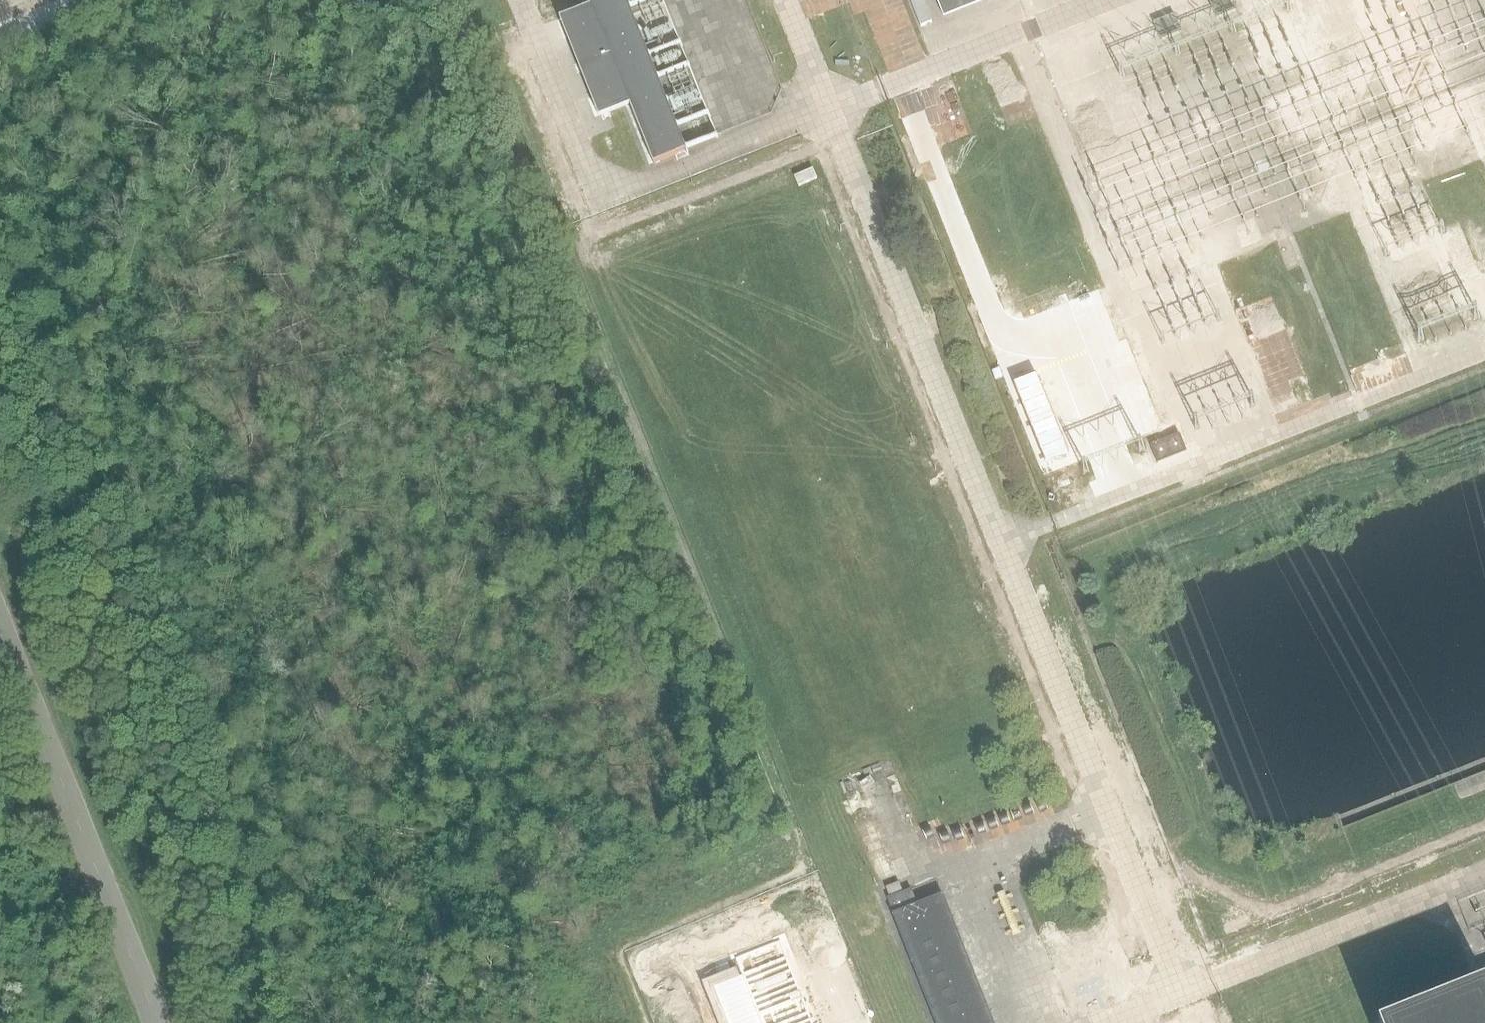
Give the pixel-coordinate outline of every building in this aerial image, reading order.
[(590,6),(559,18),(598,117),(630,104),(654,163),(685,151),(686,155),(689,154),(686,145),(677,123),(658,75),(649,53),(629,5),(627,0),(588,0),(590,6)] [(943,18),(987,0),(936,0),(943,18)] [(1234,0),(1211,0),(1210,0),(1217,19),(1238,11),(1234,0)] [(1182,32),(1174,14),(1155,22),(1162,40),(1182,32)] [(819,166),(799,176),(803,186),(824,176),(819,166)] [(1186,453),(1178,432),(1150,443),(1158,463),(1186,453)] [(902,892),(898,882),(885,887),(889,897),(902,892)] [(885,899),(935,1022),(993,1022),(942,895),(916,905),(910,889),(885,899)] [(728,960),(705,968),(710,980),(732,971),(728,960)] [(712,985),(726,1022),(761,1022),(758,1014),(742,974),(712,985)] [(1484,986),(1392,1022),(1484,1022),(1484,986)]
